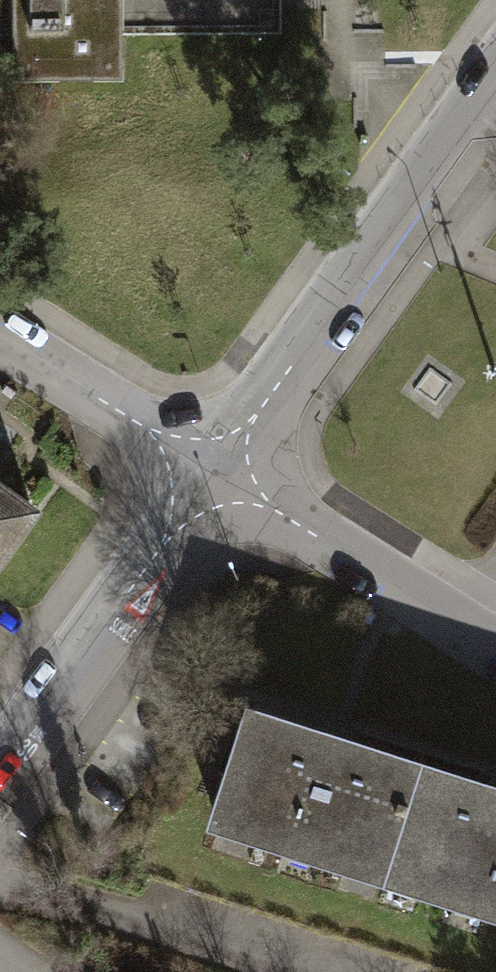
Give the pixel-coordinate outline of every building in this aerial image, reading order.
[(126,0),(0,0),(0,38),(26,37),(26,86),(127,85),(127,42),(126,8),(126,0)] [(61,506),(1,464),(20,438),(0,424),(0,591),(61,506)] [(450,760),(280,708),(243,829),(413,882),(450,760)] [(413,882),(495,907),(495,774),(450,760),(413,882)]
